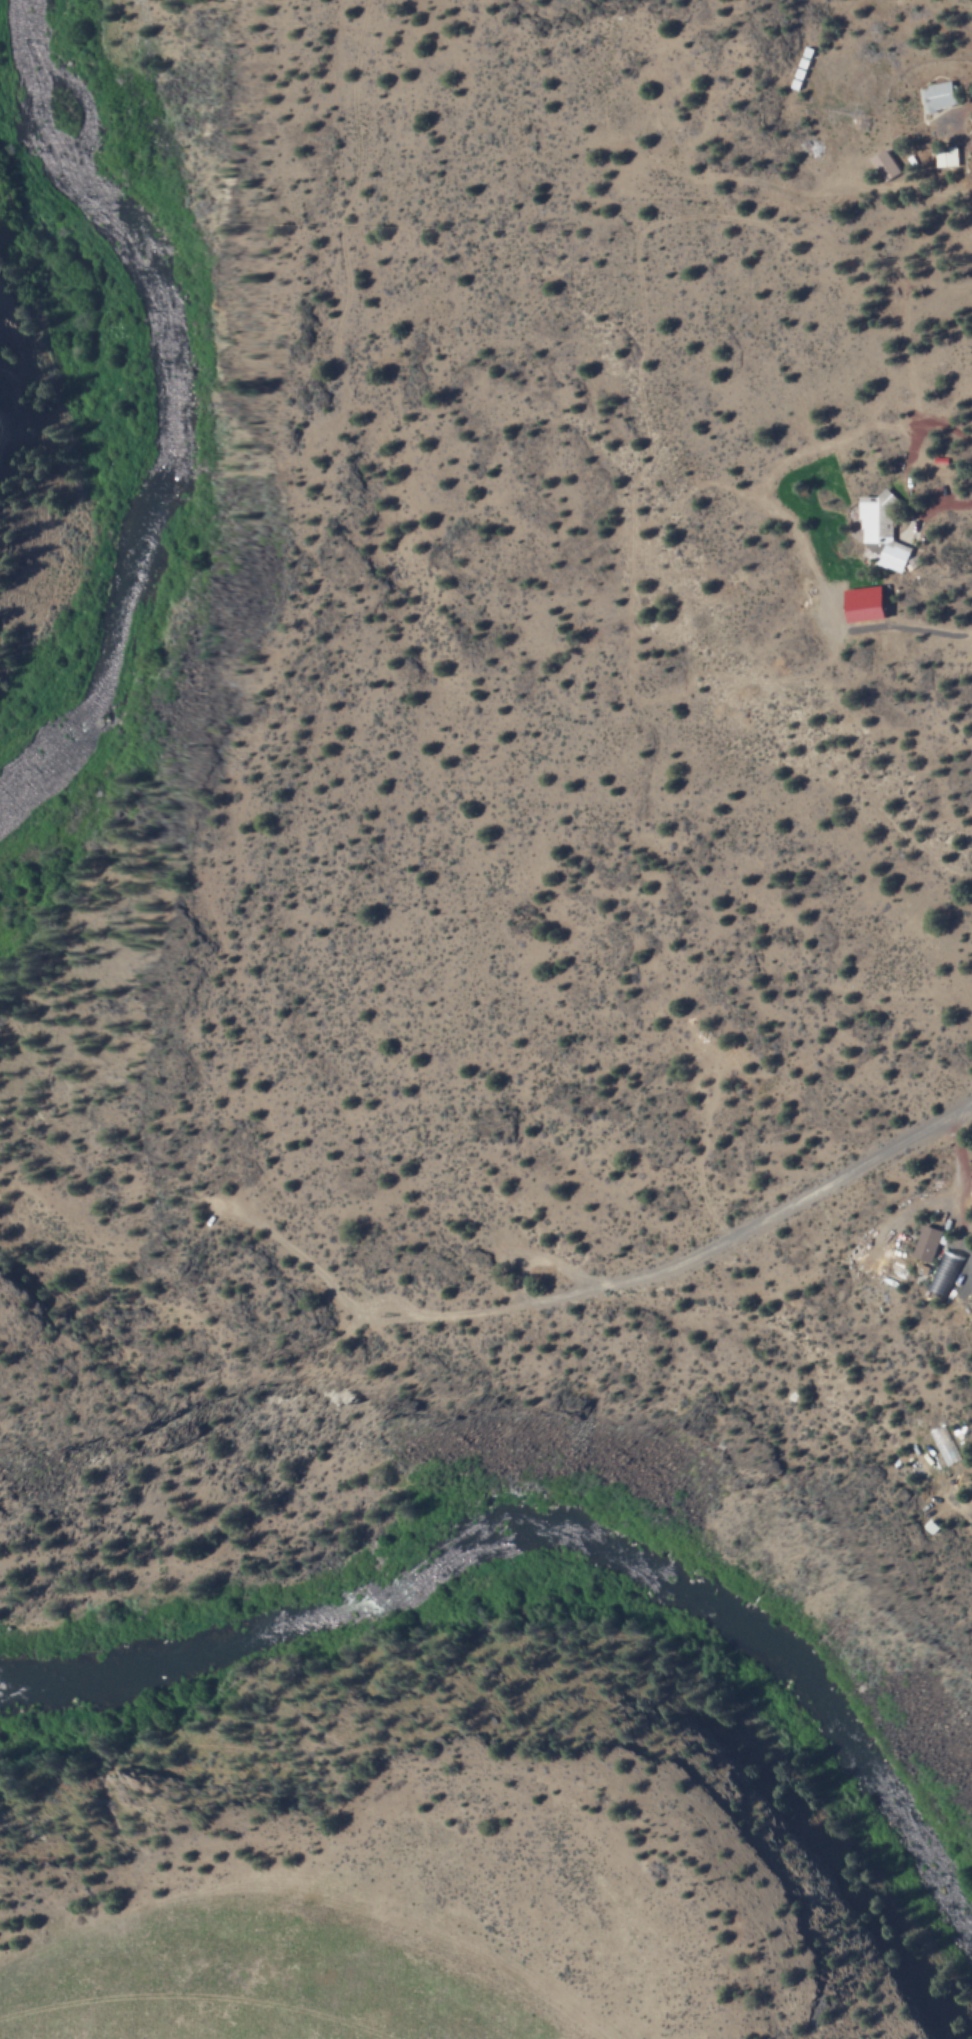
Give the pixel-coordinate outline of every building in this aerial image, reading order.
[(926,111),(959,104),(954,80),(921,87),(926,111)] [(959,165),(958,146),(936,147),(937,166),(959,165)] [(885,180),(901,173),(890,150),(874,157),(885,180)] [(909,551),(879,541),(879,509),(894,508),(898,495),(894,494),(861,494),(862,552),(874,556),(880,556),(877,565),(899,571),(904,571),(909,551)] [(888,617),(883,585),(846,590),(851,623),(888,617)] [(933,1263),(943,1231),(924,1225),(915,1258),(933,1263)] [(928,1289),(946,1297),(962,1259),(945,1251),(928,1289)]
